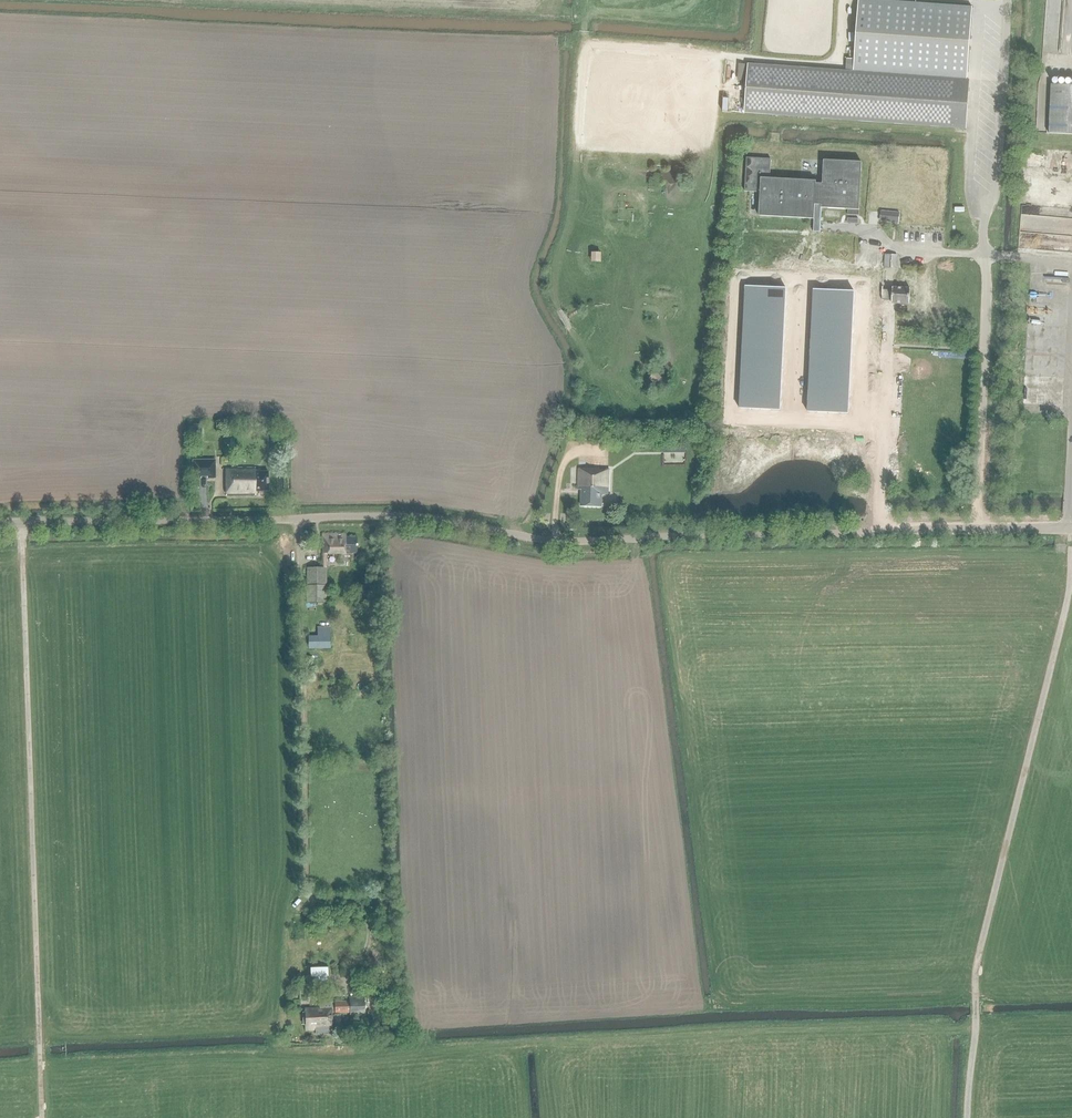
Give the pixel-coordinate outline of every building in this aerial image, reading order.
[(846,63),(845,70),(791,66),(747,63),(744,112),(788,115),(965,128),(968,79),(966,79),(971,6),(888,0),(858,0),(853,63),(846,63)] [(1047,134),(1071,136),(1071,86),(1050,85),(1047,134)] [(814,218),(813,230),(819,231),(821,207),(858,209),(858,208),(860,170),(861,161),(822,159),(822,160),(823,160),(822,184),(815,184),(816,180),(814,180),(770,178),(771,158),(746,157),(745,191),(760,192),(759,215),(814,218)] [(1042,187),(1031,187),(1032,198),(1043,198),(1042,187)] [(1054,218),(1054,212),(1022,209),(1020,231),(1070,236),(1071,219),(1054,218)] [(881,211),(880,220),(898,222),(899,213),(881,211)] [(885,255),(884,269),(898,269),(898,255),(885,255)] [(602,267),(603,257),(593,256),(592,266),(602,267)] [(745,286),(739,408),(780,410),(786,288),(745,286)] [(891,292),(891,299),(891,301),(909,302),(910,287),(892,286),(891,292)] [(813,290),(807,412),(848,414),(854,292),(813,290)] [(656,387),(663,380),(657,373),(649,380),(656,387)] [(215,460),(192,460),(193,478),(201,478),(201,475),(207,475),(207,478),(215,478),(215,460)] [(255,468),(226,468),(226,495),(255,495),(255,491),(268,491),(268,471),(259,472),(259,469),(255,469),(255,468)] [(578,490),(581,490),(581,505),(601,506),(602,494),(608,494),(609,469),(605,469),(605,470),(600,470),(600,469),(578,468),(578,490)] [(340,561),(353,561),(353,553),(356,553),(356,536),(345,536),(345,534),(323,534),(323,554),(340,554),(340,561)] [(326,568),(307,568),(307,602),(326,603),(326,568)] [(330,648),(330,621),(317,621),(317,636),(308,636),(308,648),(330,648)] [(331,1026),(331,1013),(350,1012),(350,1014),(350,1015),(363,1014),(362,997),(349,998),(349,1001),(324,1002),(323,987),(325,986),(324,975),(326,975),(325,967),(313,968),(313,987),(319,987),(320,989),(320,991),(319,994),(318,996),(318,998),(318,1003),(318,1005),(318,1008),(303,1008),(303,1007),(304,1031),(304,1030),(315,1029),(315,1034),(326,1034),(328,1033),(330,1033),(331,1032),(331,1030),(331,1026)] [(395,978),(381,978),(381,988),(395,988),(395,978)]
